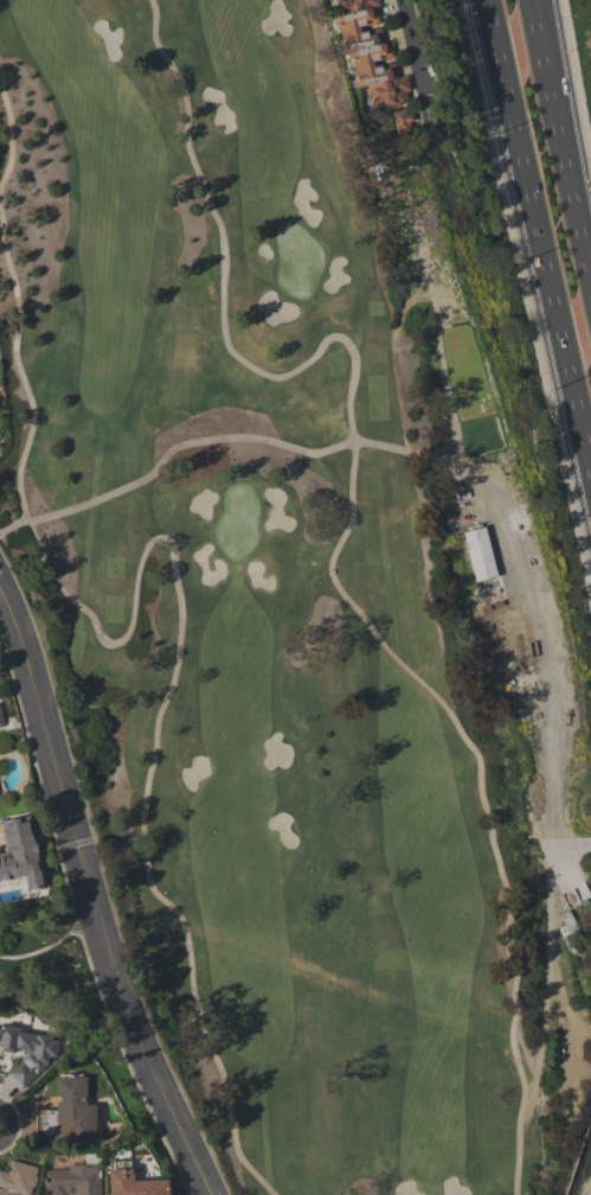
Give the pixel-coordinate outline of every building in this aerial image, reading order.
[(410,102),(406,75),(391,77),(388,59),(393,58),(390,40),(383,41),(381,27),(360,30),(359,25),(379,22),(376,0),(338,0),(340,13),(336,14),(342,52),(351,51),(356,86),(367,84),(371,108),(410,102)] [(393,110),(395,132),(411,130),(409,109),(393,110)] [(462,532),(474,581),(496,576),(484,527),(462,532)] [(5,853),(0,853),(0,880),(24,876),(26,889),(41,887),(30,816),(0,820),(5,853)] [(564,939),(578,933),(568,910),(558,915),(562,926),(559,927),(564,939)] [(0,1052),(8,1053),(23,1048),(21,1061),(9,1065),(15,1082),(47,1072),(48,1058),(56,1055),(58,1037),(21,1033),(19,1027),(2,1025),(0,1025),(0,1050),(0,1052)] [(35,1110),(35,1139),(96,1140),(96,1104),(86,1104),(87,1076),(57,1076),(57,1110),(35,1110)] [(10,1160),(7,1172),(0,1171),(0,1194),(31,1194),(38,1167),(10,1160)] [(132,1180),(131,1160),(107,1161),(108,1194),(169,1194),(168,1179),(132,1180)] [(99,1163),(66,1164),(66,1169),(46,1169),(46,1194),(75,1194),(99,1194),(99,1163)]
